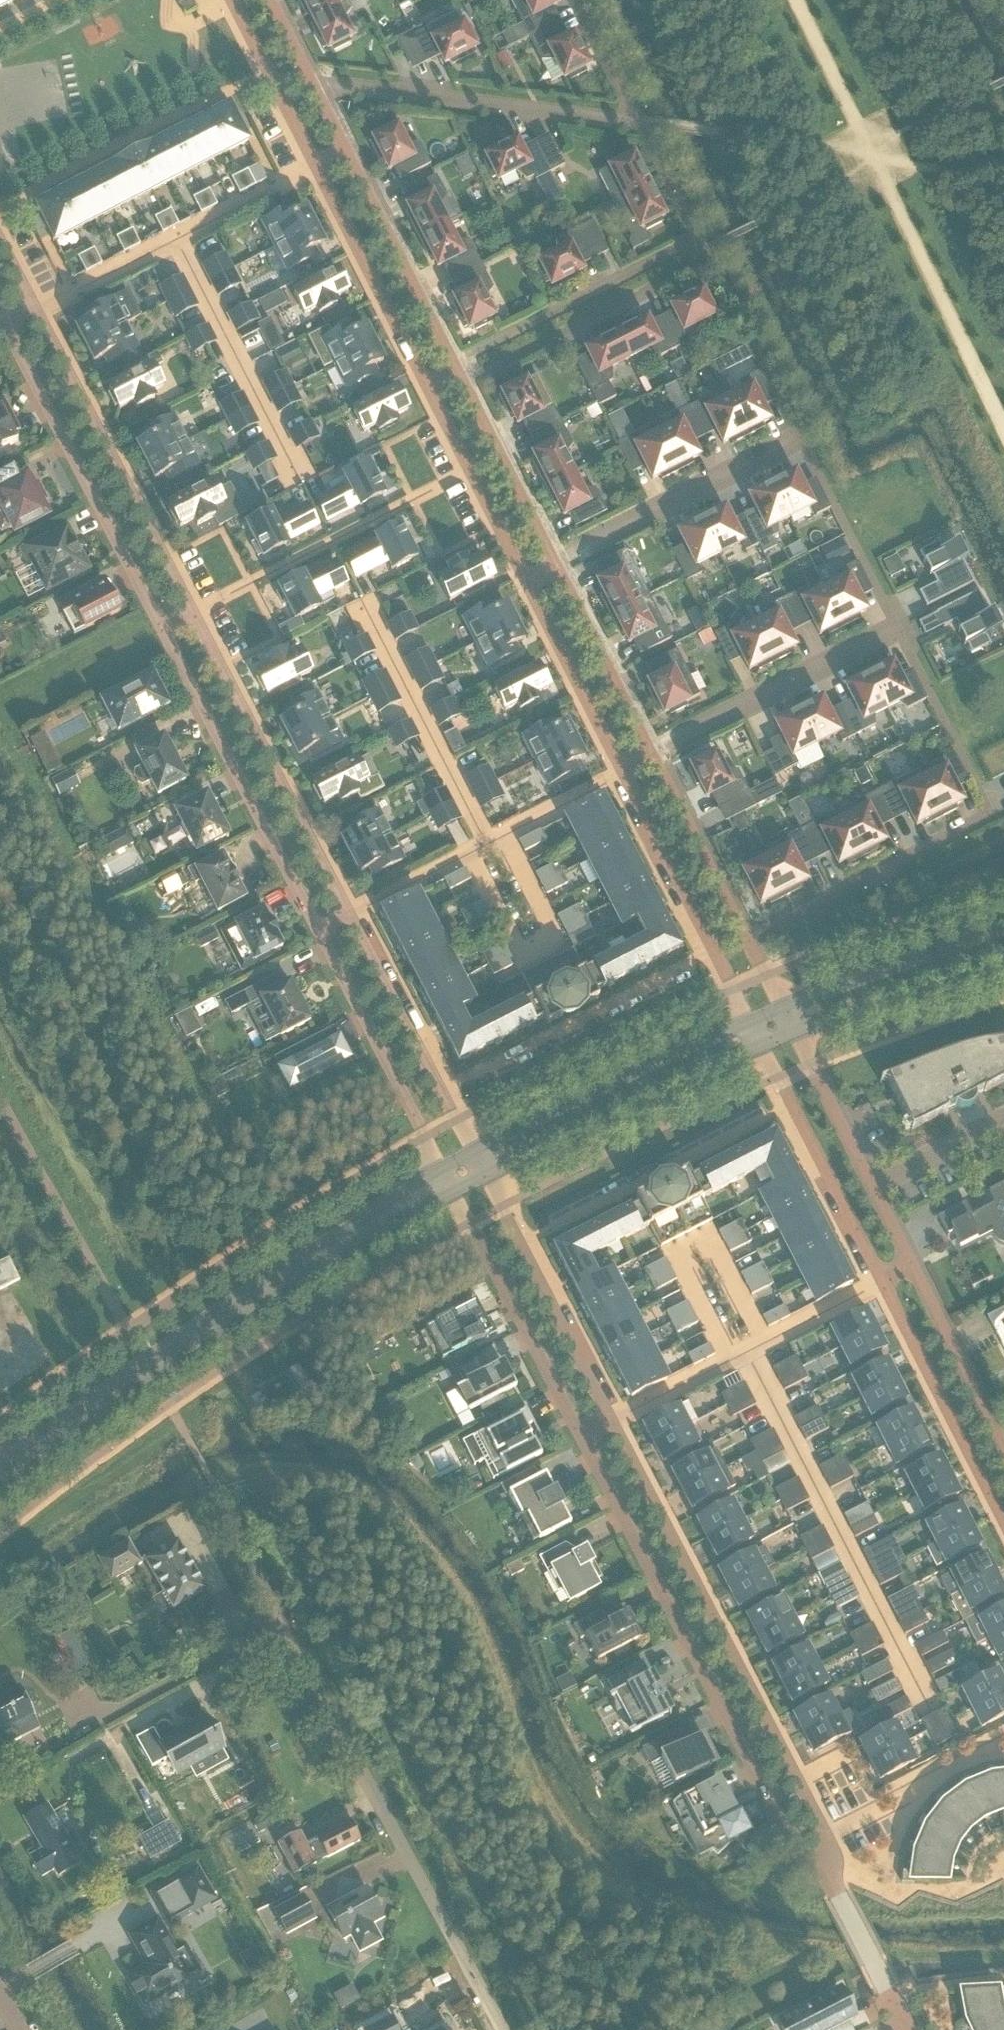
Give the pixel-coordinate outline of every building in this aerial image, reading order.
[(179,4),(186,15),(197,9),(192,0),(186,0),(179,4)] [(304,10),(307,8),(313,19),(348,1),(350,0),(298,0),(304,10)] [(546,10),(557,5),(555,0),(511,0),(530,38),(554,26),(546,10)] [(313,19),(318,30),(314,32),(324,50),(327,48),(328,49),(333,47),(334,51),(349,43),(348,39),(352,37),(343,20),(352,9),(348,1),(313,19)] [(426,24),(412,32),(424,56),(437,49),(445,64),(456,58),(458,62),(476,52),(475,49),(476,48),(473,44),(477,42),(469,27),(466,28),(457,11),(427,27),(426,24)] [(542,61),(555,61),(564,79),(569,76),(570,80),(586,72),(584,68),(588,66),(588,65),(591,63),(582,45),(578,47),(573,35),(561,41),(554,26),(530,38),(542,61)] [(412,32),(397,39),(409,63),(424,56),(412,32)] [(230,105),(210,116),(228,152),(248,141),(230,105)] [(209,161),(228,152),(210,116),(191,125),(209,161)] [(190,171),(209,161),(191,125),(172,135),(190,171)] [(393,129),(391,125),(376,133),(378,137),(373,139),(374,140),(370,142),(380,160),(383,159),(389,170),(401,165),(406,176),(430,165),(420,144),(406,144),(397,127),(393,129)] [(171,181),(190,171),(172,135),(152,145),(171,181)] [(488,161),(485,163),(493,178),(496,176),(498,181),(516,172),(527,180),(534,177),(536,180),(549,207),(563,200),(550,173),(538,149),(525,156),(517,141),(506,147),(504,143),(485,153),(487,156),(486,157),(488,161)] [(553,142),(538,149),(550,173),(565,166),(553,142)] [(152,191),(171,181),(152,145),(133,155),(152,191)] [(629,158),(627,154),(612,162),(614,166),(599,174),(614,204),(649,186),(644,175),(647,174),(638,155),(634,157),(634,156),(629,158)] [(132,201),(152,191),(133,155),(114,165),(132,201)] [(113,211),(132,201),(114,165),(95,175),(113,211)] [(248,189),(256,185),(248,170),(240,174),(248,189)] [(248,189),(240,174),(232,178),(240,193),(248,189)] [(94,221),(113,211),(95,175),(75,185),(94,221)] [(419,201),(407,206),(413,218),(410,220),(419,239),(447,224),(439,208),(447,197),(436,176),(412,188),(419,201)] [(75,230),(94,221),(75,185),(56,194),(75,230)] [(618,212),(631,211),(640,229),(645,226),(647,230),(662,222),(660,219),(665,216),(664,215),(667,214),(658,195),(655,197),(649,186),(614,204),(618,212)] [(209,190),(201,194),(209,209),(217,205),(209,190)] [(36,205),(55,241),(75,230),(56,194),(36,205)] [(209,209),(201,194),(193,198),(201,213),(209,209)] [(292,208),(263,223),(275,247),(315,228),(306,210),(296,216),(292,208)] [(171,229),(179,225),(171,209),(163,213),(171,229)] [(163,233),(171,229),(163,213),(155,218),(163,233)] [(590,253),(605,245),(593,221),(578,229),(590,253)] [(419,239),(429,257),(432,256),(438,267),(450,261),(457,277),(481,264),(469,241),(456,241),(447,224),(419,239)] [(275,247),(288,272),(317,257),(313,249),(323,244),(315,228),(275,247)] [(132,248),(140,244),(133,229),(125,233),(132,248)] [(577,259),(590,253),(578,229),(556,239),(557,253),(539,262),(542,267),(538,268),(546,283),(549,282),(552,286),(553,286),(554,289),(573,280),(571,276),(583,270),(577,259)] [(132,248),(125,233),(116,237),(124,253),(132,248)] [(94,268),(102,264),(94,249),(86,253),(94,268)] [(94,268),(86,253),(78,257),(86,272),(94,268)] [(232,269),(225,255),(203,266),(210,279),(232,269)] [(493,288),(481,264),(457,277),(465,292),(454,298),(459,309),(456,311),(465,330),(469,328),(469,329),(474,326),(476,330),(491,322),(489,319),(494,317),(485,299),(493,288)] [(240,284),(232,269),(210,279),(218,295),(240,284)] [(339,275),(337,272),(294,294),(304,314),(316,308),(319,315),(337,305),(334,299),(348,292),(346,289),(348,287),(341,274),(339,275)] [(182,277),(161,288),(168,302),(189,290),(182,277)] [(700,288),(681,297),(683,301),(671,307),(677,318),(665,324),(677,348),(698,338),(697,324),(715,315),(712,311),(716,309),(708,294),(705,296),(702,291),(701,292),(700,288)] [(168,302),(176,317),(197,306),(189,290),(168,302)] [(77,328),(86,345),(125,324),(140,316),(133,301),(130,303),(125,293),(104,304),(83,315),(87,323),(77,328)] [(250,304),(232,314),(229,315),(236,330),(258,319),(250,304)] [(657,359),(677,348),(665,324),(653,330),(647,319),(636,325),(634,321),(615,331),(629,359),(646,350),(657,359)] [(86,345),(94,362),(105,356),(108,364),(138,349),(125,324),(86,345)] [(215,341),(208,326),(186,337),(194,352),(215,341)] [(375,345),(366,328),(356,333),(352,326),(323,341),(335,365),(375,345)] [(592,361),(579,368),(599,406),(616,397),(608,383),(613,381),(612,367),(629,359),(615,331),(591,343),(593,347),(586,350),(592,361)] [(279,335),(266,342),(271,352),(284,346),(279,335)] [(383,362),(375,345),(335,365),(347,389),(377,375),(373,367),(383,362)] [(128,379),(109,389),(111,392),(109,394),(115,407),(117,406),(119,409),(133,402),(136,408),(154,399),(151,393),(163,387),(153,368),(163,363),(157,352),(124,369),(128,379)] [(723,357),(711,363),(718,375),(729,369),(723,357)] [(761,371),(740,381),(741,392),(729,398),(748,436),(765,427),(763,424),(769,420),(759,400),(772,394),(761,371)] [(292,386),(285,372),(264,383),(271,397),(292,386)] [(506,391),(502,393),(503,394),(499,396),(508,414),(512,412),(518,424),(529,418),(537,433),(561,421),(537,375),(522,383),(520,379),(505,387),(506,391)] [(271,397),(279,412),(300,401),(292,386),(271,397)] [(397,389),(354,411),(364,432),(376,426),(379,432),(397,423),(394,417),(408,410),(406,406),(408,405),(401,392),(399,393),(397,389)] [(221,405),(229,419),(250,408),(243,394),(221,405)] [(713,424),(723,444),(730,440),(731,444),(748,436),(729,398),(707,409),(702,401),(689,407),(701,430),(713,424)] [(0,403),(0,457),(10,451),(8,447),(18,442),(6,420),(11,417),(3,401),(0,403)] [(701,430),(689,407),(669,418),(670,428),(658,434),(677,471),(694,463),(692,459),(699,456),(688,436),(701,430)] [(229,419),(236,434),(257,423),(250,408),(229,419)] [(173,417),(144,432),(148,440),(138,445),(146,462),(186,442),(173,417)] [(573,445),(561,421),(537,433),(545,449),(533,455),(539,466),(535,468),(545,487),(573,473),(564,456),(573,445)] [(289,433),(297,447),(318,436),(311,422),(289,433)] [(638,433),(618,444),(629,466),(642,459),(652,480),(659,476),(661,480),(677,471),(658,434),(646,440),(638,433)] [(146,462),(155,479),(165,473),(169,481),(198,466),(186,442),(146,462)] [(247,455),(254,469),(276,458),(268,444),(247,455)] [(360,507),(384,495),(383,493),(386,491),(379,477),(375,479),(367,463),(344,476),(348,483),(317,500),(328,521),(359,505),(360,507)] [(45,512),(44,513),(39,502),(44,499),(38,487),(32,489),(27,479),(26,476),(24,478),(22,479),(16,467),(0,475),(0,524),(2,529),(12,524),(15,530),(46,515),(45,512)] [(830,509),(819,486),(806,493),(796,472),(789,476),(787,472),(771,481),(790,518),(812,507),(816,516),(830,509)] [(581,489),(573,473),(545,487),(557,511),(561,509),(564,515),(575,510),(583,524),(607,512),(595,489),(581,489)] [(756,493),(749,496),(759,516),(747,522),(759,545),(763,554),(776,547),(772,538),(778,535),(778,524),(790,518),(771,481),(754,489),(756,493)] [(197,526),(214,517),(219,526),(237,517),(229,502),(236,498),(230,485),(217,492),(213,483),(169,506),(171,510),(169,511),(176,524),(178,523),(180,527),(194,519),(197,526)] [(271,514),(248,526),(256,542),(252,544),(258,556),(262,554),(263,557),(287,544),(286,543),(317,527),(306,505),(275,521),(271,514)] [(735,528),(725,508),(719,512),(717,508),(700,517),(719,554),(741,543),(746,552),(759,545),(747,522),(735,528)] [(679,532),(689,552),(676,559),(688,581),(702,574),(697,565),(719,554),(700,517),(683,525),(685,529),(679,532)] [(47,590),(89,568),(67,526),(21,550),(29,565),(33,563),(47,590)] [(377,540),(346,556),(357,578),(389,562),(392,569),(416,557),(408,541),(412,540),(405,527),(401,529),(400,527),(377,539),(377,540)] [(965,561),(956,543),(941,551),(937,544),(918,553),(934,585),(919,593),(926,608),(972,585),(961,563),(965,561)] [(637,573),(626,550),(602,562),(609,576),(598,582),(604,593),(600,595),(610,614),(638,600),(649,595),(648,594),(637,599),(629,583),(637,573)] [(891,576),(902,571),(895,557),(884,562),(891,576)] [(451,574),(439,580),(450,601),(493,579),(491,575),(493,574),(487,561),(485,562),(483,558),(469,565),(466,559),(448,568),(451,574)] [(287,603),(296,619),(319,607),(315,600),(347,584),(335,562),(304,578),(303,576),(280,588),(281,591),(277,593),(283,605),(287,603)] [(869,584),(857,562),(837,572),(837,583),(826,589),(845,626),(861,618),(860,614),(866,611),(856,591),(869,584)] [(63,613),(74,635),(120,611),(109,589),(98,595),(93,584),(58,602),(64,613),(63,613)] [(799,591),(786,598),(797,621),(809,615),(820,635),(826,631),(828,635),(845,626),(826,589),(804,600),(799,591)] [(991,646),(986,637),(1001,629),(993,611),(989,613),(978,591),(976,592),(977,592),(974,594),(936,613),(944,627),(956,621),(960,628),(958,629),(967,646),(968,646),(972,654),(989,645),(989,646),(991,646)] [(649,595),(638,600),(610,614),(619,633),(623,631),(629,643),(640,637),(647,651),(671,639),(649,595)] [(767,619),(755,625),(774,662),(791,654),(789,650),(795,647),(785,627),(797,621),(786,598),(766,608),(767,619)] [(516,623),(507,606),(497,611),(493,604),(464,619),(476,643),(516,623)] [(697,632),(709,626),(699,606),(687,612),(697,632)] [(409,614),(388,625),(395,640),(417,629),(409,614)] [(516,623),(476,643),(489,668),(518,653),(514,645),(524,640),(516,623)] [(288,624),(278,629),(283,639),(293,633),(288,624)] [(714,634),(726,657),(739,650),(749,670),(755,667),(757,671),(774,662),(755,625),(743,631),(734,624),(714,634)] [(367,636),(345,647),(353,661),(374,650),(367,636)] [(406,661),(414,675),(435,664),(428,650),(406,661)] [(677,650),(653,662),(660,676),(649,682),(654,694),(651,695),(660,714),(664,712),(664,713),(669,711),(671,715),(686,707),(684,703),(700,695),(677,650)] [(271,667),(257,674),(259,678),(257,679),(264,692),(266,691),(267,695),(311,672),(300,652),(289,658),(285,651),(267,661),(271,667)] [(903,683),(893,663),(886,667),(884,663),(867,672),(886,709),(898,703),(907,710),(927,699),(915,677),(903,683)] [(442,679),(435,664),(414,675),(421,690),(442,679)] [(540,671),(538,667),(495,690),(505,710),(517,705),(519,708),(537,699),(535,695),(549,688),(547,684),(549,683),(542,670),(540,671)] [(364,682),(371,697),(393,686),(385,671),(364,682)] [(851,680),(853,683),(846,687),(856,707),(844,713),(856,736),(875,726),(875,715),(886,709),(867,672),(851,680)] [(167,706),(151,676),(103,701),(119,731),(167,706)] [(371,697),(378,711),(400,700),(393,686),(371,697)] [(317,694),(288,709),(292,717),(282,722),(290,739),(330,718),(317,694)] [(797,707),(816,745),(838,734),(842,742),(856,736),(844,713),(832,719),(822,699),(815,702),(814,699),(797,707)] [(461,714),(453,700),(432,711),(439,725),(461,714)] [(794,756),(816,745),(797,707),(780,716),(782,719),(775,723),(786,743),(773,749),(784,772),(798,765),(794,756)] [(342,743),(330,718),(290,739),(299,756),(309,750),(313,758),(342,743)] [(418,736),(411,721),(389,732),(397,747),(418,736)] [(575,741),(567,724),(557,729),(553,722),(524,737),(536,761),(575,741)] [(940,729),(928,735),(932,742),(938,744),(946,740),(940,729)] [(44,732),(30,740),(48,774),(62,767),(44,732)] [(135,771),(134,776),(139,784),(143,786),(151,782),(158,794),(185,780),(163,738),(151,744),(147,736),(135,743),(139,750),(136,752),(143,766),(135,771)] [(575,741),(536,761),(548,785),(578,770),(574,763),(584,758),(575,741)] [(695,763),(691,766),(691,767),(688,769),(697,787),(701,785),(707,797),(718,791),(725,805),(749,792),(738,770),(724,771),(715,753),(711,755),(709,752),(694,760),(695,763)] [(934,774),(922,780),(941,817),(958,809),(956,805),(963,802),(952,782),(965,775),(954,753),(934,763),(934,774)] [(367,780),(356,760),(313,783),(315,787),(313,788),(320,801),(322,800),(324,803),(338,796),(341,802),(358,794),(361,799),(383,788),(376,774),(367,780)] [(466,778),(474,793),(495,782),(488,767),(466,778)] [(866,768),(854,774),(860,786),(872,780),(866,768)] [(72,770),(52,779),(60,794),(79,784),(72,770)] [(879,791),(890,813),(906,805),(916,825),(923,822),(925,826),(941,817),(922,780),(901,791),(896,782),(879,791)] [(503,796),(495,782),(474,793),(481,807),(503,796)] [(424,800),(431,815),(453,804),(445,789),(424,800)] [(856,813),(844,819),(863,857),(880,848),(878,845),(885,841),(875,821),(890,813),(879,791),(856,802),(856,813)] [(725,805),(732,819),(756,807),(749,792),(725,805)] [(228,837),(205,793),(204,794),(205,796),(177,811),(197,850),(226,835),(227,838),(228,837)] [(567,816),(578,838),(614,820),(606,806),(608,805),(604,798),(603,799),(602,798),(567,816)] [(431,815),(439,829),(460,818),(453,804),(431,815)] [(378,811),(349,826),(353,834),(342,839),(351,856),(390,836),(378,811)] [(801,830),(812,853),(828,845),(838,865),(845,862),(847,865),(863,857),(844,819),(833,825),(824,819),(801,830)] [(614,820),(578,838),(589,860),(626,841),(622,834),(621,834),(614,820)] [(107,857),(135,843),(127,827),(99,841),(107,857)] [(519,841),(525,853),(547,842),(540,830),(519,841)] [(778,853),(767,859),(785,896),(802,888),(800,884),(807,881),(797,861),(812,853),(801,830),(778,842),(778,853)] [(403,860),(390,836),(351,856),(360,873),(370,867),(374,875),(403,860)] [(589,860),(600,881),(636,863),(628,849),(630,848),(626,841),(589,860)] [(739,862),(743,871),(760,904),(767,901),(769,905),(785,896),(767,859),(762,850),(739,862)] [(201,880),(218,912),(245,898),(237,882),(237,881),(232,871),(231,872),(223,855),(197,869),(195,866),(188,870),(195,883),(201,880)] [(557,862),(539,871),(536,873),(541,884),(563,873),(557,862)] [(636,863),(600,881),(611,902),(648,883),(644,876),(643,877),(636,863)] [(466,868),(444,879),(450,890),(471,879),(466,868)] [(541,884),(547,894),(568,883),(563,873),(541,884)] [(183,874),(177,877),(182,887),(188,884),(183,874)] [(168,896),(183,889),(182,887),(177,877),(177,876),(162,883),(168,896)] [(637,917),(647,938),(679,948),(650,891),(652,891),(648,883),(611,902),(623,924),(637,917)] [(429,915),(418,893),(382,911),(383,912),(381,913),(385,920),(386,919),(393,933),(429,915)] [(488,912),(482,901),(461,912),(467,923),(488,912)] [(585,916),(579,905),(558,916),(563,927),(585,916)] [(283,946),(263,908),(235,923),(235,925),(221,932),(242,971),(273,955),(274,951),(283,946)] [(467,923),(472,933),(493,922),(488,912),(467,923)] [(440,936),(429,915),(393,933),(401,947),(399,948),(403,955),(440,936)] [(563,927),(568,937),(590,926),(585,916),(563,927)] [(213,927),(195,936),(201,948),(219,939),(213,927)] [(451,958),(440,936),(403,955),(407,962),(408,962),(415,976),(451,958)] [(647,938),(613,955),(624,977),(639,969),(639,971),(645,968),(644,966),(679,948),(647,938)] [(510,954),(504,943),(483,954),(489,965),(510,954)] [(573,1012),(592,1002),(598,999),(595,992),(606,986),(607,987),(613,984),(612,983),(624,977),(613,955),(584,970),(573,949),(547,962),(573,1012)] [(489,965),(494,975),(515,964),(510,954),(489,965)] [(462,979),(451,958),(415,976),(422,990),(421,991),(425,998),(462,979)] [(533,996),(504,1011),(514,1033),(526,1027),(527,1028),(532,1025),(532,1024),(544,1018),(547,1025),(573,1012),(547,962),(522,975),(533,996)] [(274,977),(224,1002),(230,1015),(252,1004),(260,999),(280,1037),(311,1021),(290,982),(279,988),(274,977)] [(473,1001),(462,979),(425,998),(428,1005),(430,1004),(459,1061),(470,1029),(459,1008),(473,1001)] [(190,1011),(175,1018),(186,1038),(200,1030),(190,1011)] [(470,1029),(459,1061),(494,1043),(495,1045),(501,1042),(500,1040),(514,1033),(504,1011),(470,1029)] [(350,1059),(341,1042),(337,1045),(329,1030),(313,1038),(329,1070),(350,1059)] [(289,1091),(329,1070),(313,1038),(272,1059),(289,1091)] [(994,1044),(978,1046),(964,1050),(938,1059),(910,1069),(896,1076),(878,1084),(878,1085),(886,1081),(911,1130),(948,1112),(947,1110),(955,1107),(958,1109),(960,1110),(962,1110),(964,1110),(966,1110),(968,1110),(969,1109),(973,1106),(974,1105),(975,1103),(975,1101),(976,1098),(975,1096),(983,1092),(984,1093),(1003,1083),(1003,1048),(998,1051),(995,1045),(1003,1044),(1003,1043),(994,1044)] [(236,1069),(220,1077),(224,1085),(240,1076),(236,1069)] [(719,1163),(730,1184),(764,1167),(775,1134),(740,1152),(739,1151),(733,1154),(734,1155),(719,1163)] [(764,1167),(775,1187),(796,1176),(775,1134),(764,1167)] [(686,1171),(661,1184),(686,1234),(712,1221),(701,1199),(730,1184),(719,1163),(708,1169),(707,1167),(701,1170),(702,1172),(690,1178),(686,1171)] [(796,1176),(775,1187),(761,1195),(772,1217),(809,1198),(805,1191),(804,1191),(796,1176)] [(989,1191),(996,1203),(971,1215),(965,1203),(938,1217),(948,1237),(949,1236),(948,1234),(953,1231),(962,1248),(994,1232),(996,1237),(1000,1241),(1003,1243),(1003,1183),(989,1191)] [(661,1184),(635,1197),(639,1204),(627,1210),(626,1209),(620,1212),(621,1213),(610,1219),(621,1240),(650,1225),(661,1247),(686,1234),(661,1184)] [(772,1217),(783,1238),(819,1220),(811,1206),(813,1205),(809,1198),(772,1217)] [(589,1230),(554,1248),(586,1258),(621,1240),(610,1219),(595,1227),(594,1225),(588,1228),(589,1230)] [(819,1220),(783,1238),(794,1259),(831,1240),(827,1233),(826,1234),(819,1220)] [(719,1231),(724,1241),(745,1230),(740,1221),(719,1231)] [(724,1241),(730,1252),(751,1241),(745,1230),(724,1241)] [(794,1259),(805,1281),(840,1262),(833,1248),(835,1248),(831,1240),(794,1259)] [(576,1290),(597,1279),(586,1258),(554,1248),(576,1290)] [(671,1269),(665,1259),(644,1270),(649,1280),(671,1269)] [(805,1281),(816,1303),(852,1285),(851,1283),(853,1283),(849,1276),(848,1277),(840,1262),(805,1281)] [(767,1273),(762,1263),(741,1274),(746,1284),(767,1273)] [(676,1280),(671,1269),(649,1280),(655,1291),(676,1280)] [(611,1271),(597,1279),(576,1290),(583,1304),(582,1305),(586,1312),(622,1293),(611,1271)] [(746,1284),(751,1295),(773,1284),(767,1273),(746,1284)] [(633,1315),(622,1293),(586,1312),(589,1320),(591,1319),(598,1333),(633,1315)] [(692,1311),(687,1301),(666,1312),(671,1322),(692,1311)] [(475,1303),(426,1329),(442,1360),(491,1335),(475,1303)] [(790,1316),(784,1306),(763,1317),(768,1327),(790,1316)] [(1003,1348),(1003,1309),(988,1317),(1003,1348)] [(698,1322),(692,1311),(671,1322),(677,1333),(698,1322)] [(875,1330),(866,1311),(831,1328),(841,1347),(875,1330)] [(644,1336),(633,1315),(598,1333),(605,1347),(604,1348),(608,1355),(644,1336)] [(885,1349),(875,1330),(841,1347),(850,1366),(885,1349)] [(655,1357),(644,1336),(608,1355),(611,1362),(613,1361),(620,1376),(655,1357)] [(709,1344),(688,1355),(693,1366),(715,1355),(709,1344)] [(802,1367),(796,1356),(773,1368),(779,1379),(802,1367)] [(515,1390),(502,1364),(500,1364),(501,1366),(492,1371),(484,1357),(460,1369),(467,1384),(460,1388),(472,1410),(479,1406),(482,1412),(507,1399),(504,1394),(513,1389),(514,1391),(515,1390)] [(667,1380),(655,1357),(620,1376),(627,1390),(626,1391),(629,1397),(631,1397),(631,1398),(667,1380)] [(896,1380),(887,1361),(853,1379),(862,1397),(896,1380)] [(298,1364),(290,1369),(302,1390),(311,1385),(298,1364)] [(779,1379),(784,1390),(807,1379),(802,1367),(779,1379)] [(906,1399),(896,1380),(862,1397),(871,1416),(906,1399)] [(750,1394),(744,1383),(721,1394),(727,1406),(750,1394)] [(727,1406),(733,1417),(756,1405),(750,1394),(727,1406)] [(697,1421),(687,1402),(644,1425),(654,1443),(688,1426),(697,1421)] [(794,1418),(800,1429),(823,1418),(817,1406),(794,1418)] [(533,1423),(526,1409),(477,1434),(493,1465),(500,1461),(506,1473),(541,1455),(526,1426),(533,1423)] [(921,1429),(912,1410),(877,1427),(887,1446),(921,1429)] [(829,1429),(823,1418),(800,1429),(806,1441),(829,1429)] [(697,1421),(688,1426),(654,1443),(664,1462),(698,1444),(688,1426),(697,1421)] [(779,1440),(773,1429),(750,1441),(756,1452),(779,1440)] [(931,1447),(921,1429),(887,1446),(896,1465),(931,1447)] [(756,1452),(761,1463),(784,1452),(779,1440),(756,1452)] [(673,1471),(682,1490),(716,1472),(726,1467),(716,1449),(673,1471)] [(842,1455),(819,1467),(825,1478),(848,1466),(842,1455)] [(418,1457),(408,1462),(419,1472),(425,1469),(418,1457)] [(949,1475),(940,1457),(905,1474),(915,1493),(949,1475)] [(848,1466),(825,1478),(831,1489),(853,1477),(848,1466)] [(716,1472),(682,1490),(692,1509),(735,1486),(726,1467),(716,1472)] [(571,1523),(546,1475),(509,1494),(521,1517),(527,1515),(539,1540),(571,1523)] [(915,1493),(924,1512),(959,1494),(949,1475),(915,1493)] [(798,1478),(775,1489),(780,1501),(803,1489),(798,1478)] [(809,1500),(803,1489),(780,1501),(786,1512),(809,1500)] [(742,1520),(732,1502),(698,1520),(707,1538),(742,1520)] [(867,1503),(844,1515),(850,1526),(873,1514),(867,1503)] [(970,1526),(961,1507),(926,1524),(936,1543),(970,1526)] [(873,1514),(850,1526),(855,1537),(878,1526),(873,1514)] [(707,1538),(717,1557),(751,1539),(742,1520),(707,1538)] [(822,1526),(800,1538),(805,1549),(828,1537),(822,1526)] [(936,1543),(945,1562),(980,1545),(970,1526),(936,1543)] [(828,1537),(805,1549),(811,1560),(834,1548),(828,1537)] [(145,1560),(173,1609),(206,1590),(178,1541),(145,1560)] [(99,1559),(111,1580),(141,1563),(129,1542),(99,1559)] [(596,1582),(602,1579),(590,1556),(589,1557),(585,1551),(572,1557),(565,1545),(541,1558),(548,1572),(553,1570),(569,1602),(598,1587),(596,1582)] [(764,1546),(719,1570),(729,1588),(763,1571),(774,1565),(764,1546)] [(869,1564),(875,1575),(897,1563),(892,1552),(869,1564)] [(995,1574),(985,1556),(951,1573),(961,1592),(995,1574)] [(519,1562),(505,1570),(511,1579),(525,1571),(519,1562)] [(903,1574),(897,1563),(875,1575),(880,1586),(903,1574)] [(773,1589),(763,1571),(729,1588),(739,1607),(773,1589)] [(853,1586),(847,1574),(824,1586),(830,1597),(853,1586)] [(970,1611),(1003,1593),(1003,1592),(995,1574),(961,1592),(970,1611)] [(859,1597),(853,1586),(830,1597),(836,1609),(859,1597)] [(792,1617),(782,1598),(748,1616),(758,1635),(792,1617)] [(922,1611),(917,1600),(894,1612),(899,1623),(913,1616),(922,1611)] [(989,1639),(1003,1631),(1003,1607),(979,1620),(989,1639)] [(922,1611),(913,1616),(899,1623),(905,1634),(928,1623),(922,1611)] [(632,1623),(627,1613),(606,1624),(600,1612),(573,1626),(580,1639),(585,1637),(598,1660),(613,1653),(615,1657),(630,1650),(627,1645),(644,1637),(635,1621),(632,1623)] [(828,1618),(824,1626),(827,1630),(843,1622),(838,1613),(828,1618)] [(758,1635),(767,1654),(802,1636),(792,1617),(758,1635)] [(878,1634),(872,1623),(849,1635),(855,1646),(878,1634)] [(998,1657),(1003,1655),(1003,1631),(989,1639),(998,1657)] [(942,1632),(915,1645),(921,1657),(948,1644),(942,1632)] [(884,1645),(878,1634),(855,1646),(861,1657),(884,1645)] [(817,1666),(807,1647),(773,1665),(783,1683),(817,1666)] [(952,1650),(925,1664),(931,1676),(958,1662),(952,1650)] [(887,1660),(860,1674),(866,1685),(893,1672),(887,1660)] [(618,1717),(628,1726),(630,1725),(634,1731),(668,1713),(670,1716),(671,1715),(642,1661),(641,1661),(642,1663),(608,1680),(619,1702),(616,1703),(618,1717)] [(783,1683),(792,1702),(827,1684),(817,1666),(783,1683)] [(961,1669),(934,1683),(941,1694),(967,1680),(961,1669)] [(972,1708),(1003,1692),(1003,1686),(997,1672),(963,1690),(972,1708)] [(570,1674),(555,1681),(562,1694),(577,1687),(570,1674)] [(902,1690),(897,1679),(870,1692),(876,1704),(902,1690)] [(4,1747),(21,1738),(15,1726),(34,1715),(19,1686),(0,1696),(0,1740),(4,1747)] [(972,1708),(982,1727),(1003,1716),(1003,1692),(972,1708)] [(829,1697),(795,1715),(804,1733),(838,1716),(829,1697)] [(912,1709),(906,1697),(880,1711),(885,1722),(912,1709)] [(946,1741),(958,1735),(944,1709),(933,1715),(946,1741)] [(933,1715),(922,1720),(935,1747),(946,1741),(933,1715)] [(804,1733),(814,1752),(848,1734),(838,1716),(804,1733)] [(178,1774),(205,1759),(210,1770),(228,1760),(222,1750),(224,1749),(206,1717),(161,1742),(154,1728),(136,1738),(152,1767),(168,1758),(178,1774)] [(861,1742),(870,1761),(905,1743),(895,1724),(861,1742)] [(711,1765),(697,1738),(692,1741),(684,1726),(642,1748),(650,1764),(661,1759),(675,1784),(711,1765)] [(276,1740),(268,1744),(272,1752),(280,1749),(276,1740)] [(870,1761),(880,1779),(914,1762),(905,1743),(870,1761)] [(989,1767),(985,1768),(988,1777),(972,1784),(968,1775),(962,1777),(984,1819),(985,1819),(984,1817),(999,1811),(1000,1813),(1001,1813),(991,1766),(989,1767)] [(991,1766),(1001,1813),(1002,1812),(1001,1811),(1003,1810),(1003,1774),(998,1775),(997,1766),(991,1766)] [(983,1820),(984,1819),(962,1777),(961,1778),(957,1781),(963,1788),(949,1799),(943,1791),(938,1795),(970,1830),(969,1828),(982,1818),(983,1820)] [(746,1833),(738,1819),(718,1780),(688,1796),(685,1793),(672,1804),(699,1858),(714,1851),(718,1855),(730,1843),(729,1842),(746,1833)] [(923,1814),(919,1819),(959,1844),(957,1843),(968,1830),(969,1831),(970,1830),(938,1795),(936,1796),(933,1800),(941,1806),(930,1820),(923,1814)] [(59,1876),(82,1862),(48,1806),(25,1819),(43,1850),(31,1857),(42,1876),(55,1869),(59,1876)] [(909,1840),(906,1846),(951,1861),(952,1860),(950,1860),(957,1844),(958,1845),(959,1844),(919,1819),(918,1820),(916,1825),(925,1828),(918,1844),(909,1840)] [(328,1858),(360,1841),(350,1821),(318,1838),(307,1844),(300,1832),(279,1843),(295,1875),(316,1864),(316,1863),(328,1857),(328,1858)] [(151,1860),(181,1843),(170,1822),(140,1838),(151,1860)] [(951,1862),(951,1861),(906,1846),(906,1849),(905,1853),(915,1854),(912,1871),(903,1870),(901,1879),(902,1882),(916,1882),(916,1879),(949,1880),(949,1878),(947,1878),(950,1861),(951,1862)] [(214,1899),(198,1869),(176,1882),(193,1911),(214,1899)] [(353,1933),(362,1950),(382,1939),(373,1923),(384,1916),(368,1888),(329,1909),(345,1938),(353,1933)] [(304,1896),(276,1911),(287,1932),(316,1917),(304,1896)] [(146,2003),(190,1978),(198,1973),(184,1948),(175,1953),(157,1921),(132,1936),(150,1967),(131,1977),(146,2003)] [(969,2020),(1003,2009),(1003,2006),(1003,2000),(1003,1999),(1003,1987),(995,1987),(995,1990),(964,1992),(964,1993),(966,1993),(970,2019),(969,2019),(969,2020)] [(292,1989),(285,1993),(290,2002),(297,1998),(292,1989)] [(815,2000),(797,2010),(799,2012),(779,2022),(783,2029),(829,2029),(854,2017),(840,1991),(816,2003),(815,2000)] [(969,2020),(969,2021),(971,2021),(975,2029),(1003,2029),(1003,2009),(969,2020)] [(392,2019),(370,2029),(398,2029),(392,2019)]
